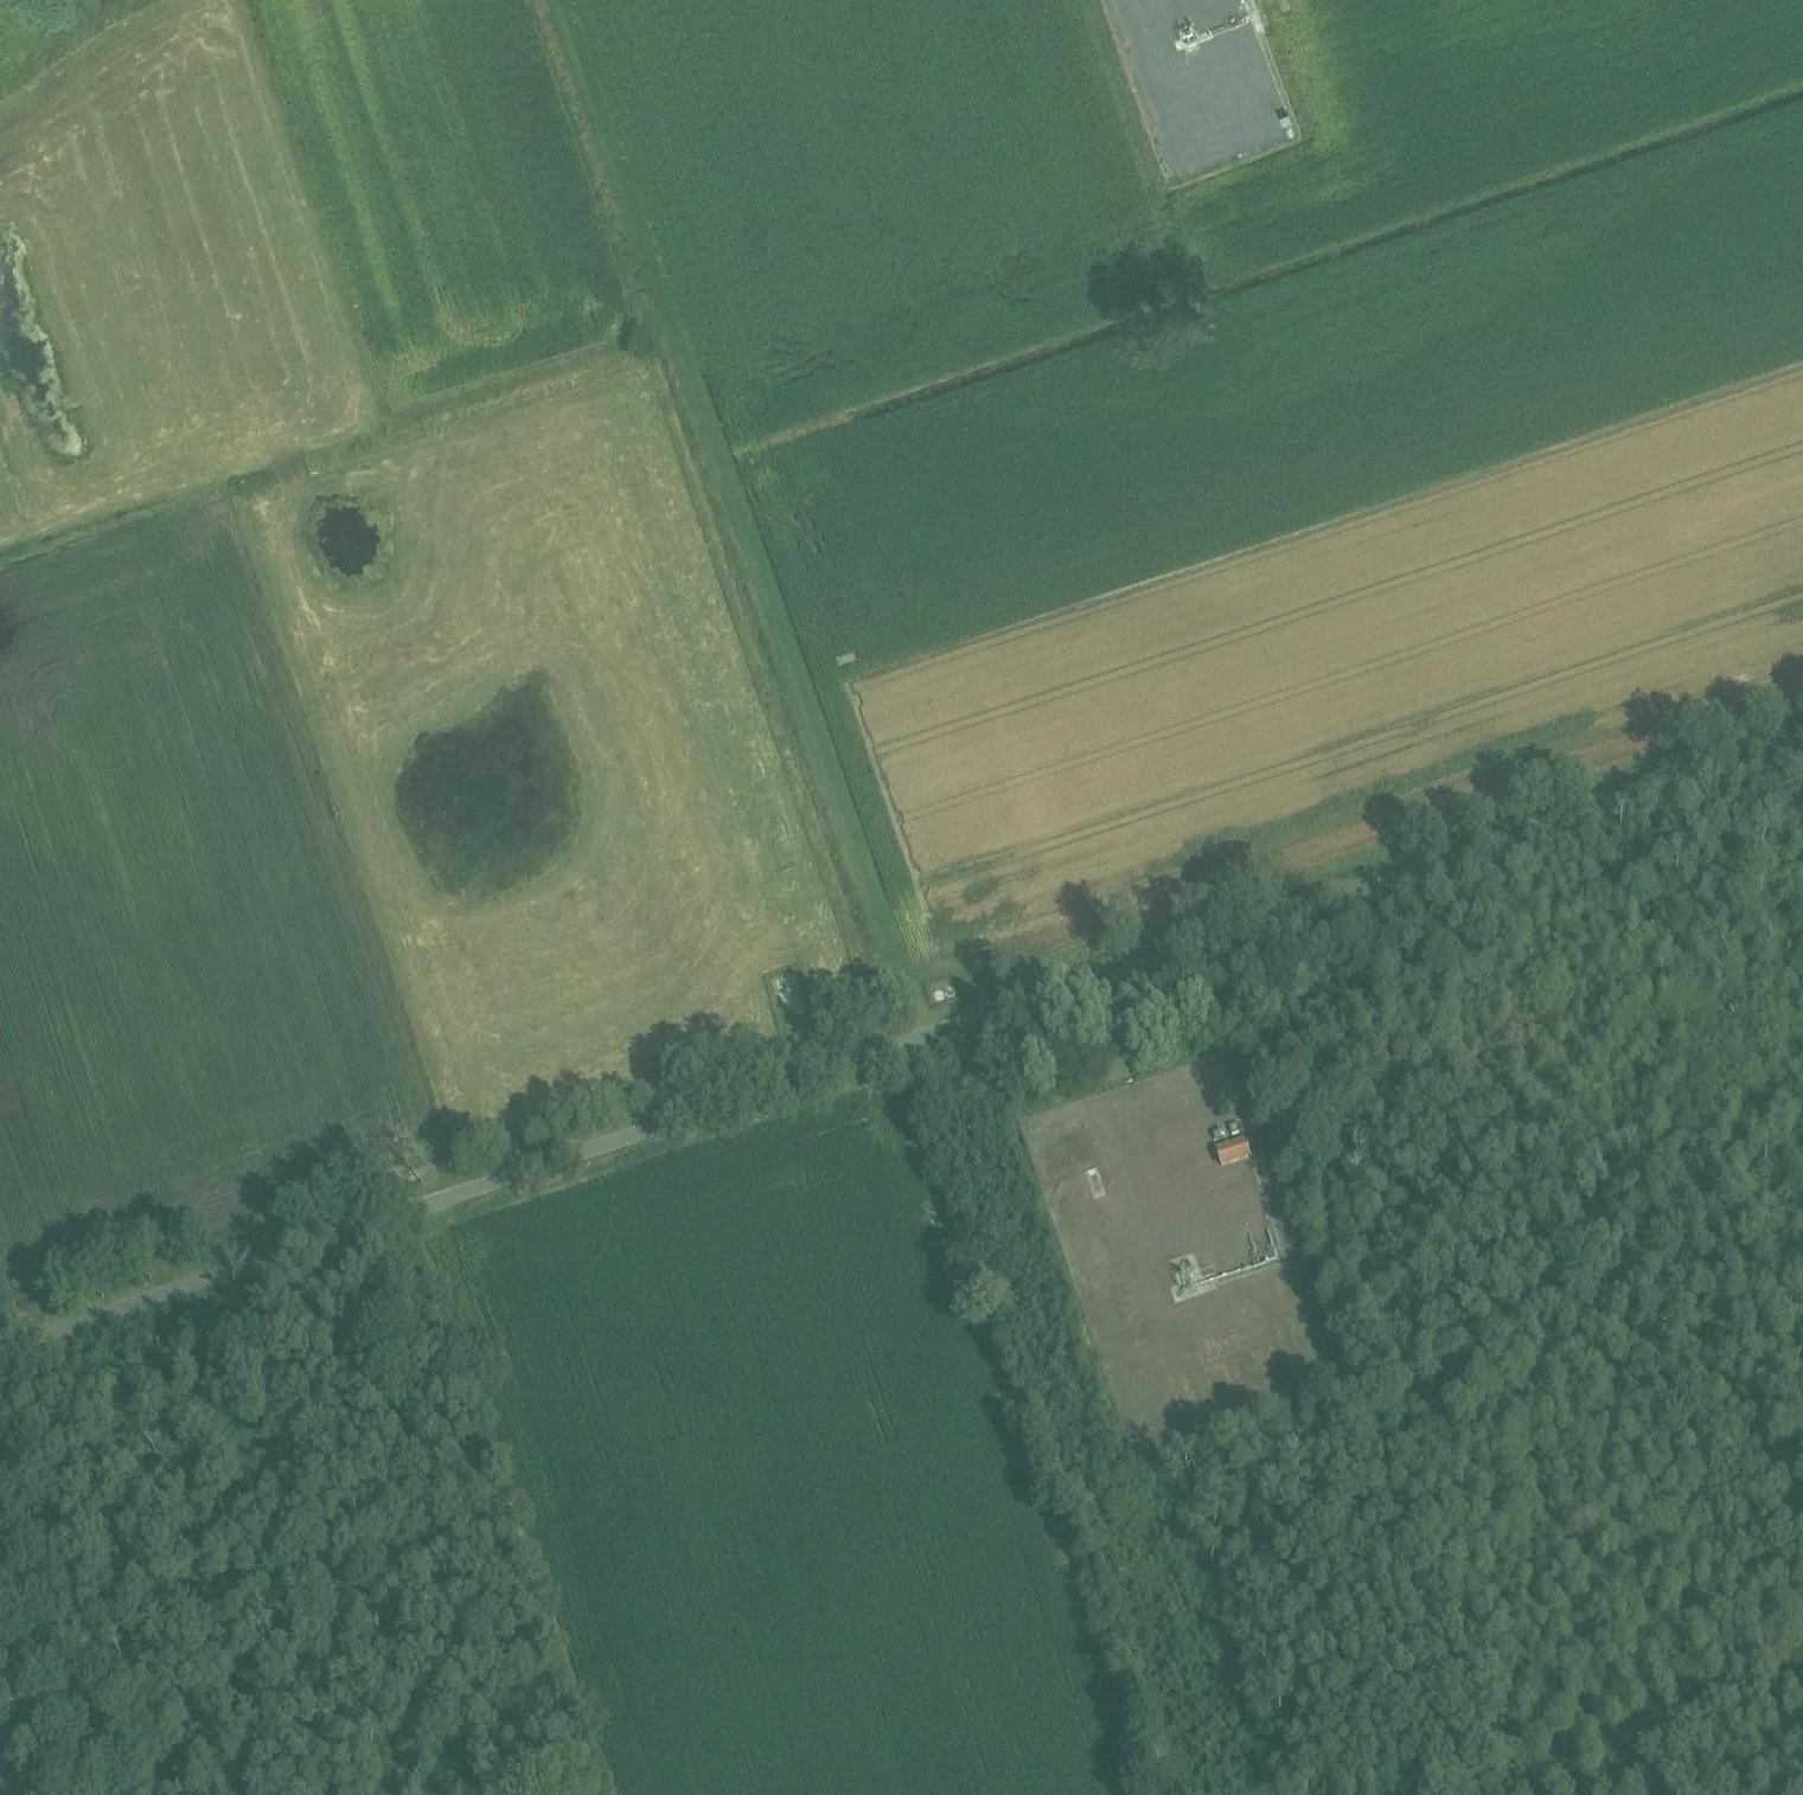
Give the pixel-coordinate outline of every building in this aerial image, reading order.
[(1216,1166),(1248,1158),(1244,1140),(1211,1148),(1216,1166)]
